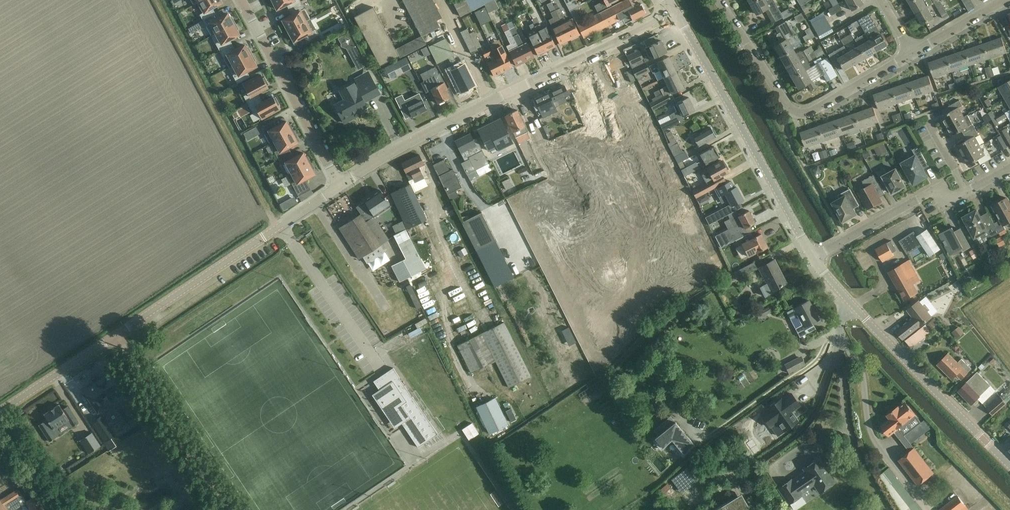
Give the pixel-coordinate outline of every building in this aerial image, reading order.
[(203,20),(216,13),(212,8),(222,2),(220,0),(202,0),(194,5),(203,20)] [(277,9),(287,4),(289,10),(302,3),(301,0),(273,0),(277,9)] [(422,36),(439,27),(425,0),(403,0),(422,36)] [(454,4),(460,16),(473,10),(484,4),(485,6),(486,9),(492,6),(494,10),(499,8),(495,0),(461,0),(454,4)] [(533,1),(536,10),(542,8),(539,0),(536,0),(533,1)] [(586,20),(583,14),(579,16),(576,10),(580,8),(578,5),(569,10),(584,38),(622,18),(625,24),(646,13),(640,2),(639,3),(638,0),(624,0),(586,20)] [(614,1),(616,0),(603,0),(604,1),(594,6),(597,12),(611,5),(610,3),(614,1)] [(783,17),(773,0),(756,0),(750,4),(756,14),(765,9),(773,23),(783,17)] [(854,9),(862,4),(860,0),(844,0),(851,11),(854,9)] [(927,7),(923,0),(915,0),(910,3),(916,13),(927,7)] [(944,7),(940,0),(939,0),(934,3),(944,18),(949,15),(944,7)] [(292,15),(283,20),(288,30),(311,19),(305,8),(302,3),(289,10),(292,15)] [(555,10),(569,39),(579,34),(572,19),(567,22),(558,4),(553,6),(555,10)] [(838,4),(833,6),(840,17),(844,15),(838,4)] [(485,6),(474,11),(479,23),(490,18),(488,13),(486,9),(485,6)] [(374,7),(355,17),(380,66),(399,56),(400,58),(426,44),(422,36),(396,50),(374,7)] [(934,18),(929,9),(927,7),(916,13),(922,24),(934,18)] [(569,39),(555,10),(551,12),(553,17),(548,20),(560,44),(569,39)] [(203,20),(212,36),(235,23),(232,17),(230,18),(228,13),(218,18),(216,13),(203,20)] [(868,40),(874,51),(886,45),(880,34),(879,34),(868,14),(857,20),(868,40)] [(535,26),(532,21),(533,21),(529,15),(525,17),(530,28),(530,29),(535,40),(531,41),(538,55),(547,50),(535,26)] [(824,16),(811,23),(818,36),(831,29),(824,16)] [(311,19),(288,30),(294,41),(295,40),(303,36),(306,41),(319,35),(316,28),(311,19)] [(535,26),(547,50),(556,46),(551,37),(549,33),(545,34),(539,21),(538,22),(537,19),(533,21),(532,21),(535,26)] [(868,40),(857,20),(854,22),(859,30),(851,34),(854,39),(861,36),(865,42),(858,46),(865,57),(874,51),(868,40)] [(784,23),(775,28),(778,33),(777,34),(777,36),(779,41),(781,41),(782,42),(774,46),(781,57),(792,51),(792,50),(798,47),(796,43),(799,42),(795,34),(801,31),(798,24),(792,27),(788,21),(784,23)] [(212,36),(220,51),(233,45),(230,39),(239,34),(237,30),(239,29),(235,23),(212,36)] [(502,26),(508,39),(510,43),(506,45),(516,65),(525,61),(509,29),(509,30),(506,24),(502,26)] [(806,42),(815,36),(809,25),(806,26),(806,29),(809,33),(803,37),(806,42)] [(467,28),(466,29),(477,51),(478,50),(477,48),(481,46),(472,27),(469,28),(471,33),(470,33),(467,28)] [(509,29),(525,61),(534,56),(527,42),(523,45),(514,27),(509,29)] [(460,31),(471,53),(477,51),(466,29),(460,31)] [(349,32),(338,38),(341,44),(341,45),(342,46),(347,48),(352,57),(360,52),(349,32)] [(854,39),(851,34),(841,40),(844,45),(854,39)] [(428,47),(436,64),(447,58),(453,69),(450,71),(461,92),(475,85),(464,64),(458,67),(453,56),(454,55),(445,38),(428,47)] [(1002,38),(983,44),(989,59),(1007,52),(1002,38)] [(495,40),(489,43),(491,47),(492,48),(503,72),(512,67),(501,44),(497,45),(495,40)] [(645,62),(657,56),(666,52),(661,40),(647,47),(650,54),(643,58),(639,50),(627,56),(632,68),(641,64),(640,61),(643,59),(645,62)] [(965,50),(971,65),(989,59),(983,44),(965,50)] [(220,51),(229,67),(252,54),(249,48),(247,49),(245,45),(236,50),(233,45),(220,51)] [(427,46),(421,49),(425,56),(431,53),(427,46)] [(854,63),(865,57),(858,46),(848,52),(854,63)] [(492,48),(484,52),(487,57),(490,55),(493,60),(487,63),(489,67),(494,76),(503,72),(492,48)] [(803,57),(809,54),(806,49),(801,52),(803,57)] [(798,61),(786,67),(792,78),(811,67),(808,62),(820,55),(817,50),(809,54),(803,57),(798,60),(798,61)] [(953,72),(971,65),(965,50),(947,57),(953,72)] [(798,61),(798,60),(792,51),(781,57),(786,67),(798,61)] [(837,58),(838,61),(843,69),(854,63),(848,52),(837,58)] [(229,67),(237,83),(250,77),(247,71),(256,66),(254,62),(256,61),(252,54),(229,67)] [(660,70),(664,78),(676,72),(669,56),(649,66),(653,73),(660,70)] [(406,57),(384,67),(390,78),(411,68),(406,57)] [(934,78),(953,72),(947,57),(929,63),(934,78)] [(826,81),(837,75),(827,58),(811,67),(792,78),(798,89),(807,84),(811,91),(816,88),(812,80),(822,74),(826,81)] [(645,63),(632,69),(636,77),(649,71),(645,63)] [(424,81),(421,83),(427,93),(432,90),(434,95),(438,103),(450,98),(446,90),(448,89),(444,82),(440,73),(439,74),(436,67),(429,71),(432,77),(424,81)] [(989,78),(995,76),(992,69),(986,71),(989,78)] [(343,100),(335,105),(344,123),(353,118),(351,115),(366,107),(364,103),(380,94),(367,71),(354,78),(357,84),(356,85),(354,82),(338,91),(344,100),(343,100)] [(674,99),(671,93),(684,87),(676,72),(664,78),(667,86),(660,89),(663,96),(661,94),(652,99),(653,102),(649,104),(653,110),(674,99)] [(591,78),(594,93),(623,87),(621,76),(614,78),(613,74),(591,78)] [(248,104),(260,97),(258,92),(267,87),(267,85),(269,84),(265,77),(263,78),(261,75),(243,85),(247,92),(243,94),(248,104)] [(911,82),(916,97),(934,90),(929,76),(911,82)] [(1009,81),(998,87),(1003,95),(1009,91),(1009,80),(1009,81)] [(892,89),(897,103),(916,97),(911,82),(892,89)] [(535,99),(539,108),(543,118),(558,111),(555,103),(554,100),(568,94),(564,85),(535,99)] [(613,103),(610,105),(615,115),(635,105),(631,97),(633,96),(629,89),(611,98),(613,103)] [(879,110),(897,103),(892,89),(874,95),(879,110)] [(402,95),(396,98),(406,118),(411,115),(412,116),(427,109),(422,100),(419,94),(410,98),(411,100),(406,103),(402,95)] [(682,95),(674,99),(676,103),(680,102),(685,99),(682,95)] [(261,118),(279,109),(278,105),(280,104),(276,97),(274,98),(273,97),(263,102),(260,97),(248,104),(253,113),(258,111),(261,118)] [(685,99),(680,102),(676,103),(673,105),(677,111),(664,118),(669,128),(685,120),(683,116),(695,110),(689,97),(685,99)] [(941,117),(947,126),(964,117),(959,108),(963,106),(960,100),(949,106),(952,111),(941,117)] [(635,105),(615,115),(620,125),(623,123),(626,128),(644,119),(641,112),(639,113),(635,105)] [(874,107),(856,113),(861,128),(879,121),(874,107)] [(517,110),(505,116),(510,125),(516,138),(527,132),(528,132),(522,119),(517,110)] [(993,121),(997,119),(992,111),(988,113),(993,121)] [(861,128),(856,113),(837,120),(842,134),(861,128)] [(965,135),(976,129),(968,115),(964,117),(947,126),(952,136),(962,130),(965,135)] [(1000,122),(1003,128),(1009,124),(1009,120),(1008,117),(1000,122)] [(499,151),(514,144),(501,118),(480,129),(477,131),(487,151),(496,147),(499,151)] [(629,134),(625,136),(630,145),(650,135),(646,127),(648,126),(644,119),(626,128),(629,134)] [(274,120),(261,127),(270,143),(294,130),(291,124),(289,125),(286,121),(277,126),(274,120)] [(819,126),(824,141),(832,138),(834,144),(845,140),(842,134),(837,120),(819,126)] [(574,136),(583,132),(580,124),(571,128),(574,136)] [(806,147),(815,144),(824,141),(819,126),(800,133),(806,147)] [(710,127),(702,132),(698,134),(697,132),(693,134),(694,136),(692,137),(697,147),(716,136),(710,127)] [(976,129),(965,135),(968,140),(957,146),(963,155),(980,146),(975,137),(979,134),(976,129)] [(294,130),(270,143),(279,159),(291,152),(288,147),(298,142),(296,138),(297,137),(294,130)] [(668,144),(678,164),(683,162),(682,161),(689,158),(685,150),(683,151),(678,143),(677,144),(671,131),(666,134),(670,143),(668,144)] [(488,163),(481,147),(476,138),(473,140),(470,134),(456,141),(457,144),(465,161),(461,163),(466,174),(488,163)] [(650,135),(630,145),(634,154),(638,152),(641,158),(659,149),(656,142),(654,143),(650,135)] [(1002,150),(1008,147),(1001,136),(996,139),(1002,150)] [(854,141),(847,144),(849,149),(856,147),(854,141)] [(883,143),(874,148),(878,156),(887,151),(883,143)] [(579,153),(563,161),(580,195),(595,187),(591,178),(593,177),(598,186),(613,178),(596,144),(581,152),(585,161),(583,162),(579,153)] [(978,159),(981,164),(992,158),(984,144),(980,146),(963,155),(968,165),(978,159)] [(685,176),(699,168),(720,157),(714,146),(700,154),(703,160),(697,163),(696,162),(686,168),(683,162),(678,164),(682,170),(685,176)] [(916,155),(902,163),(914,184),(928,176),(924,169),(929,166),(927,162),(918,146),(913,150),(916,155)] [(644,164),(640,166),(645,175),(665,165),(661,157),(663,156),(659,149),(641,158),(644,164)] [(826,150),(820,152),(822,159),(828,157),(826,150)] [(291,152),(279,159),(282,165),(286,163),(291,172),(292,172),(311,162),(308,156),(306,157),(304,152),(294,158),(291,152)] [(424,164),(420,155),(401,163),(409,180),(413,178),(415,183),(424,178),(419,167),(424,164)] [(493,169),(500,182),(521,171),(513,158),(493,169)] [(842,158),(839,163),(845,167),(848,162),(842,158)] [(696,197),(725,181),(722,175),(728,172),(727,169),(728,169),(726,166),(725,167),(721,160),(700,171),(707,183),(692,191),(696,197)] [(456,190),(460,189),(463,187),(454,169),(449,171),(444,161),(434,165),(451,201),(460,197),(456,190)] [(291,172),(287,174),(299,196),(311,189),(306,179),(315,174),(313,169),(314,168),(311,162),(292,172),(291,172)] [(665,165),(645,175),(649,184),(653,182),(656,188),(674,179),(671,172),(669,173),(665,165)] [(818,166),(813,169),(816,175),(821,172),(818,166)] [(887,182),(888,184),(892,193),(906,186),(896,169),(887,174),(884,168),(876,172),(883,184),(887,182)] [(859,191),(868,209),(882,202),(875,189),(881,185),(874,174),(862,181),(866,187),(859,191)] [(968,184),(977,179),(974,174),(965,179),(968,184)] [(502,182),(506,190),(513,186),(509,178),(502,182)] [(546,181),(529,190),(533,200),(551,191),(546,181)] [(660,198),(657,199),(661,208),(682,198),(678,190),(680,190),(676,182),(657,191),(660,198)] [(731,182),(715,190),(722,202),(728,199),(731,206),(743,200),(736,187),(734,188),(731,182)] [(411,184),(391,193),(407,228),(412,226),(426,220),(411,184)] [(843,221),(852,216),(857,214),(854,209),(859,205),(850,188),(838,195),(840,199),(833,203),(843,221)] [(361,214),(339,228),(359,259),(390,239),(375,216),(391,206),(386,199),(387,199),(385,196),(385,197),(380,190),(365,200),(365,201),(356,207),(361,213),(361,214)] [(551,191),(533,200),(538,209),(555,200),(551,191)] [(705,206),(709,201),(706,197),(701,203),(705,206)] [(682,198),(661,208),(666,217),(669,216),(672,222),(691,212),(687,205),(686,206),(682,198)] [(993,206),(998,215),(1000,220),(994,223),(999,233),(1006,229),(1004,225),(1009,221),(1009,203),(1007,198),(1003,200),(1002,200),(997,203),(993,206)] [(288,200),(280,204),(283,210),(291,206),(288,200)] [(555,200),(538,209),(542,218),(560,209),(555,200)] [(717,213),(706,218),(709,225),(720,219),(728,215),(733,212),(729,206),(717,213)] [(560,209),(542,218),(547,227),(564,218),(560,209)] [(977,209),(963,217),(975,238),(982,234),(983,235),(991,237),(999,233),(994,223),(990,216),(983,220),(977,209)] [(734,226),(715,236),(721,247),(725,245),(736,240),(741,237),(743,236),(740,231),(746,227),(755,223),(749,210),(740,215),(738,216),(735,211),(733,212),(728,215),(730,219),(734,226)] [(675,227),(671,228),(676,238),(697,228),(692,220),(694,219),(691,212),(672,222),(675,227)] [(496,241),(482,213),(463,222),(476,251),(479,250),(481,255),(491,250),(489,245),(496,241)] [(564,218),(547,227),(552,236),(569,227),(564,218)] [(569,227),(552,236),(556,245),(574,237),(574,236),(570,227),(569,227)] [(940,234),(945,243),(951,254),(963,247),(964,250),(970,247),(966,237),(961,229),(960,229),(960,230),(956,233),(954,230),(953,227),(940,234)] [(426,269),(406,229),(394,236),(405,259),(392,266),(400,282),(426,269)] [(900,241),(905,249),(906,250),(920,241),(930,256),(940,249),(927,229),(917,236),(914,231),(900,241)] [(741,237),(736,240),(739,245),(741,244),(748,257),(768,247),(761,234),(754,237),(751,232),(743,236),(741,237)] [(574,237),(556,245),(561,255),(578,246),(574,237)] [(883,262),(892,257),(894,255),(892,252),(897,250),(891,240),(876,249),(883,262)] [(995,255),(1005,252),(1002,244),(993,247),(995,255)] [(464,248),(458,251),(461,256),(468,253),(464,248)] [(733,254),(737,260),(746,256),(743,249),(733,254)] [(969,259),(973,266),(979,262),(975,255),(969,259)] [(774,260),(765,264),(759,268),(767,283),(760,287),(764,296),(776,291),(775,289),(786,283),(774,260)] [(904,300),(913,295),(916,293),(917,295),(919,294),(907,273),(912,271),(906,261),(888,272),(904,300)] [(923,261),(913,264),(916,273),(925,270),(923,261)] [(738,279),(757,269),(754,262),(730,275),(733,281),(738,278),(738,279)] [(422,306),(411,284),(406,286),(417,309),(422,306)] [(502,285),(496,288),(500,296),(506,292),(502,285)] [(953,301),(963,295),(958,286),(948,292),(953,301)] [(390,295),(396,308),(403,304),(396,292),(390,295)] [(800,337),(816,329),(812,323),(819,319),(809,300),(794,308),(803,324),(795,328),(800,337)] [(903,339),(904,339),(920,326),(920,327),(933,317),(920,300),(907,310),(914,318),(897,331),(903,339)] [(944,302),(933,307),(938,318),(949,313),(944,302)] [(759,318),(771,312),(768,307),(756,313),(759,318)] [(794,316),(787,318),(789,324),(796,322),(794,316)] [(340,326),(335,318),(326,323),(332,332),(340,326)] [(503,323),(457,345),(470,373),(495,361),(508,388),(530,377),(503,323)] [(414,329),(416,334),(428,330),(426,325),(414,329)] [(926,325),(913,334),(905,340),(906,341),(911,348),(932,332),(926,325)] [(952,332),(957,339),(964,333),(959,327),(952,332)] [(948,354),(945,357),(938,364),(952,379),(957,374),(962,379),(972,368),(962,359),(958,363),(948,354)] [(805,365),(802,358),(800,356),(784,364),(792,379),(807,371),(804,366),(805,365)] [(356,365),(364,381),(373,376),(365,361),(356,365)] [(380,390),(373,395),(386,415),(393,410),(418,447),(438,434),(413,396),(412,396),(399,378),(400,377),(393,368),(373,381),(380,390)] [(97,383),(89,389),(93,395),(89,398),(98,412),(111,403),(107,398),(108,397),(122,387),(113,372),(105,378),(104,377),(96,382),(97,383)] [(975,405),(980,400),(979,398),(991,386),(977,372),(966,383),(967,383),(959,391),(972,404),(973,403),(975,405)] [(798,394),(807,388),(803,382),(794,389),(798,394)] [(770,427),(771,427),(778,436),(799,420),(792,411),(801,404),(791,392),(783,399),(781,397),(766,408),(767,409),(760,414),(770,427)] [(993,415),(1000,409),(1007,403),(1001,396),(987,408),(993,415)] [(496,398),(477,407),(490,434),(508,425),(496,398)] [(906,402),(899,407),(899,406),(888,415),(891,419),(882,426),(889,435),(894,431),(910,451),(899,460),(919,485),(934,473),(905,436),(922,423),(906,402)] [(60,404),(44,414),(48,419),(39,425),(50,441),(59,436),(55,429),(69,420),(73,426),(79,423),(68,406),(63,409),(60,404)] [(103,416),(93,422),(106,441),(111,437),(115,434),(103,416)] [(669,427),(664,421),(653,431),(658,437),(654,440),(663,452),(672,444),(683,458),(697,447),(675,421),(669,427)] [(739,434),(747,428),(743,422),(734,428),(739,434)] [(101,446),(92,432),(80,440),(89,453),(101,446)] [(757,445),(751,450),(756,456),(761,452),(757,445)] [(882,458),(877,450),(872,453),(877,461),(882,458)] [(791,480),(779,488),(789,503),(801,495),(800,493),(814,484),(820,492),(835,482),(819,459),(804,469),(806,472),(792,482),(791,480)] [(687,467),(671,479),(675,484),(683,478),(690,487),(698,481),(687,467)] [(16,490),(0,500),(0,499),(0,509),(14,509),(26,503),(31,509),(45,509),(36,496),(27,502),(19,490),(17,492),(16,490)] [(749,508),(742,494),(733,499),(713,509),(745,509),(749,508)] [(965,506),(966,506),(959,496),(941,509),(968,509),(965,506)]
